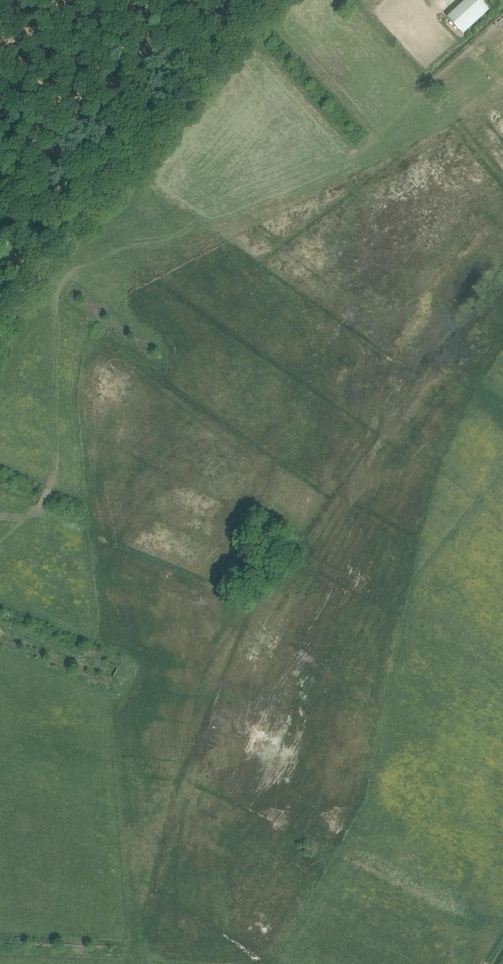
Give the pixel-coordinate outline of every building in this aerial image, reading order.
[(484,0),(465,0),(447,18),(464,36),(492,8),(484,0)]
